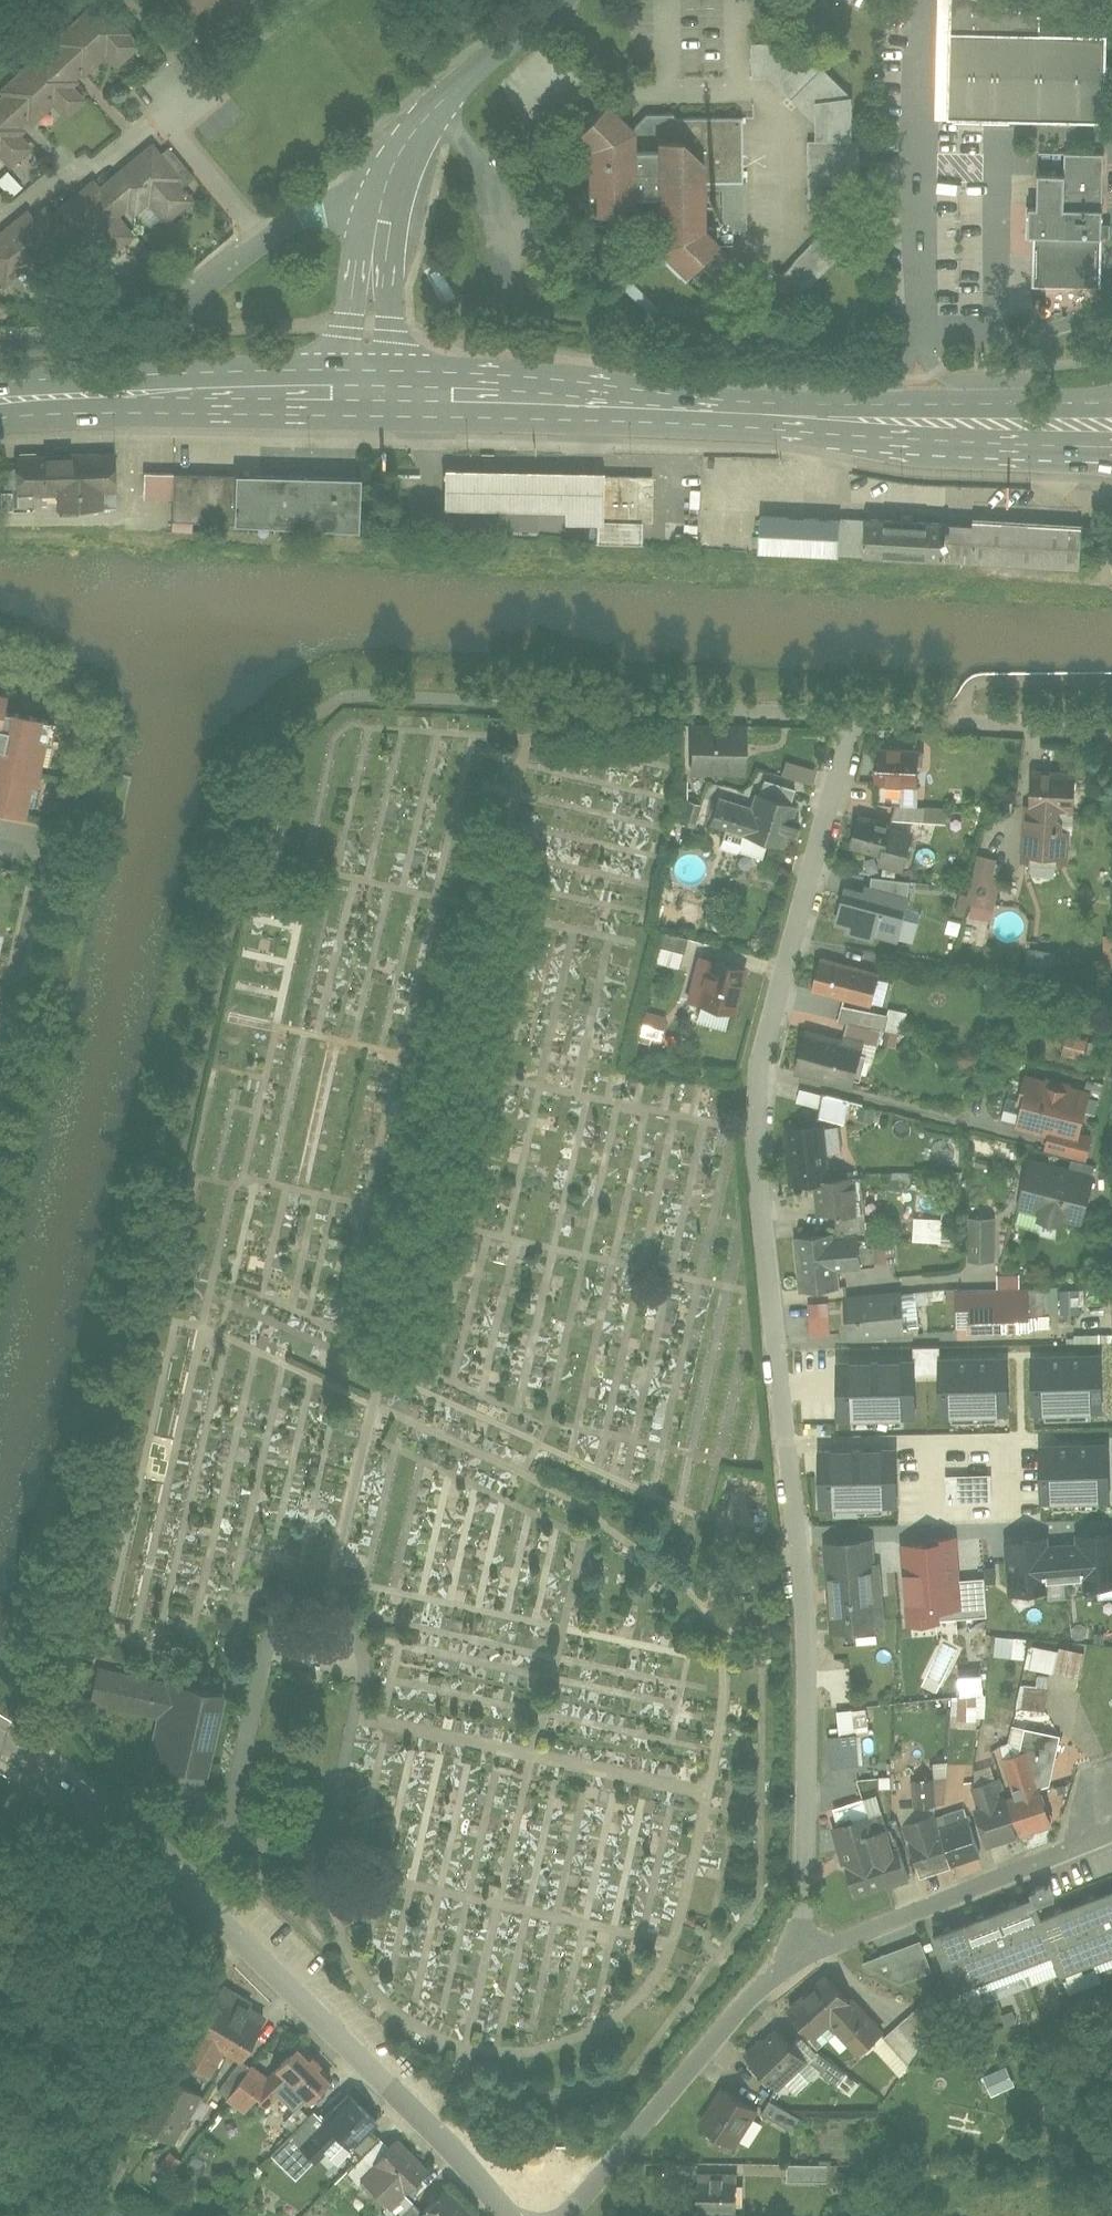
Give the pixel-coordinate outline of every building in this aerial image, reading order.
[(955,114),(1109,119),(1111,35),(1046,33),(1048,13),(1000,0),(958,0),(955,114)] [(11,176),(38,154),(26,139),(57,113),(67,125),(93,103),(79,86),(107,63),(115,73),(145,49),(108,6),(0,95),(0,163),(11,176)] [(789,39),(746,40),(745,75),(765,74),(807,115),(807,138),(799,138),(800,204),(810,203),(810,229),(766,275),(787,297),(847,238),(846,202),(854,201),(853,136),(847,136),(846,93),(789,39)] [(738,167),(738,110),(666,110),(658,103),(650,112),(651,145),(633,146),(632,129),(597,100),(566,133),(581,148),(581,212),(632,213),(633,198),(656,196),(655,250),(678,274),(713,242),(702,231),(702,176),(725,176),(738,167)] [(153,148),(104,191),(95,181),(53,217),(47,209),(34,220),(27,212),(0,236),(0,288),(2,287),(9,295),(70,243),(78,252),(94,238),(112,259),(136,239),(122,222),(128,216),(133,221),(148,208),(166,230),(197,204),(185,190),(194,182),(169,152),(162,158),(153,148)] [(1062,174),(1037,174),(1036,208),(1027,208),(1027,234),(1033,234),(1033,284),(1100,284),(1100,208),(1101,152),(1062,152),(1062,174)] [(19,510),(119,507),(117,453),(16,456),(19,510)] [(591,469),(437,467),(437,505),(558,506),(557,521),(591,522),(591,469)] [(226,523),(352,526),(353,472),(166,468),(166,492),(139,491),(139,513),(226,515),(226,523)] [(591,522),(591,537),(634,538),(634,513),(644,513),(645,470),(591,469),(591,522)] [(965,518),(754,508),(752,548),(963,558),(965,518)] [(1067,563),(1069,523),(965,518),(963,558),(1067,563)] [(20,810),(41,712),(0,703),(0,806),(20,810)] [(695,729),(694,770),(743,772),(744,730),(695,729)] [(875,745),(875,785),(919,785),(919,745),(875,745)] [(782,775),(813,784),(817,769),(786,760),(782,775)] [(1072,865),(1075,769),(1028,768),(1025,863),(1072,865)] [(784,815),(788,800),(757,790),(752,808),(718,798),(709,825),(774,845),(779,830),(792,834),(797,819),(784,815)] [(911,839),(891,836),(893,824),(857,817),(852,850),(881,855),(879,868),(905,872),(911,839)] [(957,914),(994,920),(1003,857),(976,853),(971,893),(960,891),(957,914)] [(847,890),(837,923),(849,926),(848,931),(875,939),(876,934),(914,944),(922,913),(907,908),(912,882),(873,877),(870,896),(847,890)] [(660,931),(653,960),(680,967),(687,938),(660,931)] [(751,969),(699,956),(688,1002),(741,1015),(751,969)] [(821,958),(811,993),(874,1010),(884,975),(821,958)] [(645,1012),(642,1038),(665,1041),(668,1015),(645,1012)] [(797,1073),(860,1088),(870,1045),(807,1031),(797,1073)] [(1066,1036),(1063,1054),(1085,1058),(1088,1039),(1066,1036)] [(1024,1072),(1011,1127),(1083,1143),(1096,1089),(1024,1072)] [(797,1101),(818,1106),(821,1093),(801,1088),(797,1101)] [(819,1118),(847,1122),(851,1098),(822,1094),(819,1118)] [(825,1125),(787,1128),(791,1185),(818,1182),(830,1182),(825,1125)] [(1097,1175),(1030,1159),(1018,1208),(1040,1214),(1039,1218),(1062,1224),(1063,1219),(1085,1224),(1097,1175)] [(821,1215),(856,1212),(853,1180),(830,1182),(818,1182),(821,1215)] [(982,1216),(982,1260),(997,1260),(998,1216),(982,1216)] [(915,1218),(914,1240),(950,1242),(951,1219),(915,1218)] [(859,1231),(794,1237),(799,1293),(841,1289),(839,1266),(862,1264),(859,1231)] [(874,1262),(874,1237),(862,1237),(862,1262),(874,1262)] [(877,1262),(895,1263),(895,1244),(877,1243),(877,1262)] [(997,1292),(955,1293),(956,1327),(966,1327),(966,1334),(1013,1333),(1013,1325),(1029,1324),(1029,1291),(1020,1291),(1020,1276),(997,1276),(997,1292)] [(901,1291),(844,1296),(847,1338),(905,1334),(901,1291)] [(809,1302),(811,1336),(831,1335),(830,1301),(809,1302)] [(1030,1416),(1103,1413),(1101,1356),(1028,1359),(1030,1416)] [(1012,1418),(1010,1360),(938,1362),(939,1420),(1012,1418)] [(917,1422),(915,1366),(835,1368),(836,1423),(917,1422)] [(1041,1506),(1111,1504),(1110,1445),(1040,1447),(1041,1506)] [(898,1511),(897,1453),(817,1455),(818,1513),(898,1511)] [(992,1501),(992,1473),(946,1474),(947,1502),(992,1501)] [(1005,1543),(1007,1601),(1047,1599),(1046,1583),(1084,1581),(1085,1593),(1111,1592),(1111,1536),(1073,1538),(1073,1546),(1044,1548),(1044,1542),(1005,1543)] [(866,1539),(822,1542),(828,1634),(872,1631),(866,1539)] [(957,1544),(898,1549),(905,1627),(988,1620),(985,1580),(960,1582),(957,1544)] [(998,1635),(995,1655),(1026,1659),(1029,1639),(998,1635)] [(1026,1668),(1081,1677),(1085,1653),(1031,1644),(1026,1668)] [(218,1686),(108,1663),(101,1697),(161,1710),(151,1755),(180,1761),(202,1765),(218,1686)] [(960,1720),(986,1720),(986,1669),(960,1669),(960,1720)] [(1026,1708),(1046,1711),(1050,1688),(1022,1683),(1016,1724),(1023,1725),(1026,1708)] [(840,1734),(829,1735),(831,1768),(861,1766),(859,1734),(869,1733),(868,1708),(838,1710),(840,1734)] [(1010,1726),(1003,1761),(1014,1798),(1007,1800),(1019,1836),(1055,1825),(1043,1788),(1052,1786),(1062,1737),(1010,1726)] [(993,1767),(975,1770),(977,1781),(995,1778),(993,1767)] [(976,1810),(987,1847),(1019,1836),(1007,1800),(1005,1801),(998,1780),(973,1788),(980,1809),(976,1810)] [(922,1878),(957,1865),(944,1829),(938,1813),(903,1826),(922,1878)] [(855,1900),(911,1880),(901,1853),(893,1830),(874,1836),(866,1815),(830,1828),(843,1865),(855,1900)] [(971,1819),(944,1829),(957,1865),(984,1855),(971,1819)] [(1055,1958),(1062,1975),(1111,1957),(1111,1892),(1040,1918),(1033,1900),(931,1938),(952,1995),(1054,1956),(1055,1958)] [(895,1986),(933,1972),(922,1940),(866,1960),(872,1976),(889,1970),(895,1986)] [(855,2004),(827,1973),(785,2011),(813,2042),(831,2026),(858,2057),(886,2033),(858,2002),(855,2004)] [(874,2047),(898,2071),(945,2025),(921,2001),(874,2047)] [(250,2026),(225,2010),(195,2056),(223,2074),(233,2058),(243,2064),(261,2037),(248,2028),(250,2026)] [(774,2094),(809,2061),(779,2031),(765,2044),(763,2042),(743,2061),(774,2094)] [(275,2068),(306,2102),(332,2078),(301,2044),(275,2068)] [(220,2080),(191,2061),(166,2099),(195,2118),(220,2080)] [(992,2097),(1016,2087),(1008,2067),(983,2077),(992,2097)] [(759,2109),(721,2087),(698,2126),(736,2149),(759,2109)] [(322,2126),(348,2151),(377,2120),(351,2096),(322,2126)] [(765,2113),(793,2130),(800,2118),(772,2101),(765,2113)] [(361,2183),(389,2211),(428,2172),(401,2145),(361,2183)] [(828,2165),(789,2164),(789,2183),(828,2183),(828,2165)] [(744,2214),(744,2189),(723,2189),(723,2183),(700,2183),(700,2215),(744,2214)] [(443,2189),(420,2215),(475,2215),(443,2189)]
